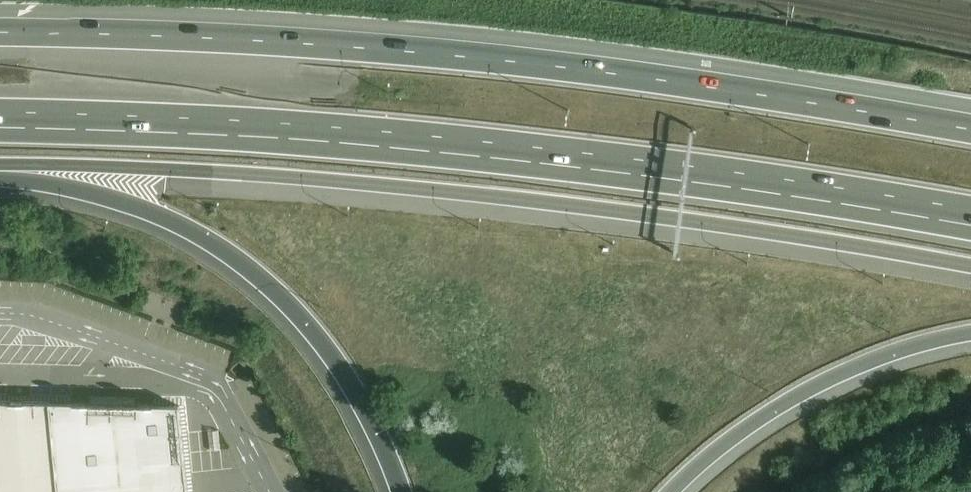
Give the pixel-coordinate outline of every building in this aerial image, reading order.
[(179,407),(132,406),(0,402),(0,491),(188,491),(179,407)]
